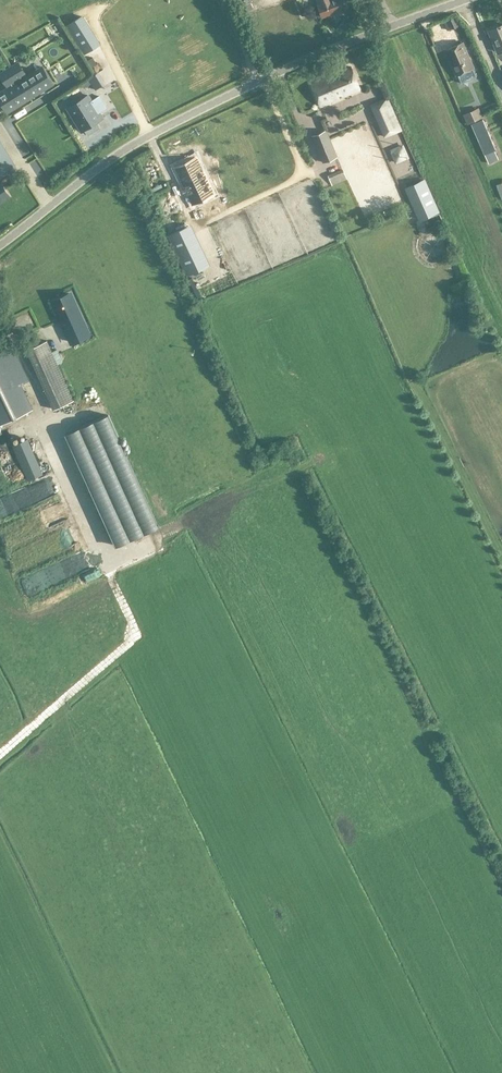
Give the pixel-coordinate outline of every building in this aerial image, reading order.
[(318,3),(317,4),(322,17),(334,12),(335,14),(349,9),(345,0),(317,0),(318,3)] [(81,17),(68,25),(86,52),(99,45),(81,17)] [(453,18),(448,20),(452,29),(457,26),(453,18)] [(489,31),(498,52),(501,51),(501,25),(489,31)] [(476,77),(472,68),(474,68),(462,42),(445,50),(457,75),(458,75),(462,83),(475,77),(476,77)] [(93,57),(87,60),(92,67),(97,64),(93,57)] [(52,84),(41,67),(40,67),(41,67),(34,72),(33,71),(32,72),(33,72),(26,76),(18,62),(11,66),(30,97),(36,93),(36,94),(37,93),(43,89),(44,89),(44,88),(51,84),(51,85),(52,84)] [(11,66),(3,71),(12,85),(5,89),(4,89),(5,90),(0,93),(0,100),(7,112),(8,111),(15,106),(15,107),(16,106),(22,102),(22,103),(23,102),(29,98),(30,98),(30,97),(11,66)] [(321,106),(360,89),(351,67),(311,84),(321,106)] [(95,90),(102,85),(95,74),(88,78),(95,90)] [(87,134),(98,127),(95,122),(102,117),(101,116),(100,117),(97,113),(99,112),(98,111),(97,112),(94,107),(95,106),(94,106),(91,101),(92,101),(91,100),(91,101),(88,96),(89,96),(88,95),(67,108),(67,109),(68,109),(71,113),(70,114),(71,114),(74,119),(74,120),(74,119),(77,124),(77,125),(78,125),(81,129),(80,130),(81,130),(83,129),(87,134)] [(98,96),(91,100),(92,101),(91,101),(94,106),(95,106),(94,107),(97,112),(98,111),(99,112),(106,107),(98,96)] [(371,105),(385,137),(401,130),(387,98),(371,105)] [(482,117),(479,110),(465,116),(468,123),(482,117)] [(483,119),(472,124),(489,163),(498,159),(494,150),(496,150),(483,119)] [(323,162),(337,156),(326,130),(312,136),(323,162)] [(391,157),(402,154),(398,137),(387,139),(391,157)] [(15,165),(0,141),(0,174),(15,165)] [(38,163),(47,158),(44,153),(35,158),(38,163)] [(214,194),(197,157),(176,167),(193,203),(214,194)] [(402,173),(407,171),(404,159),(398,161),(402,173)] [(332,185),(346,179),(343,170),(328,176),(332,185)] [(437,212),(423,180),(405,188),(420,220),(437,212)] [(9,196),(0,181),(0,182),(0,202),(9,196)] [(15,218),(25,210),(22,206),(12,214),(15,218)] [(187,227),(170,235),(188,274),(206,266),(187,227)] [(78,326),(84,323),(70,294),(53,301),(72,342),(83,337),(78,326)] [(32,410),(20,385),(29,381),(9,339),(0,343),(0,425),(32,410)] [(74,400),(47,340),(27,349),(54,409),(74,400)] [(115,545),(157,526),(107,415),(65,434),(115,545)] [(31,449),(27,439),(12,445),(17,456),(28,480),(42,474),(31,449)] [(49,518),(34,523),(38,534),(55,529),(53,524),(67,519),(64,509),(48,514),(49,518)]
